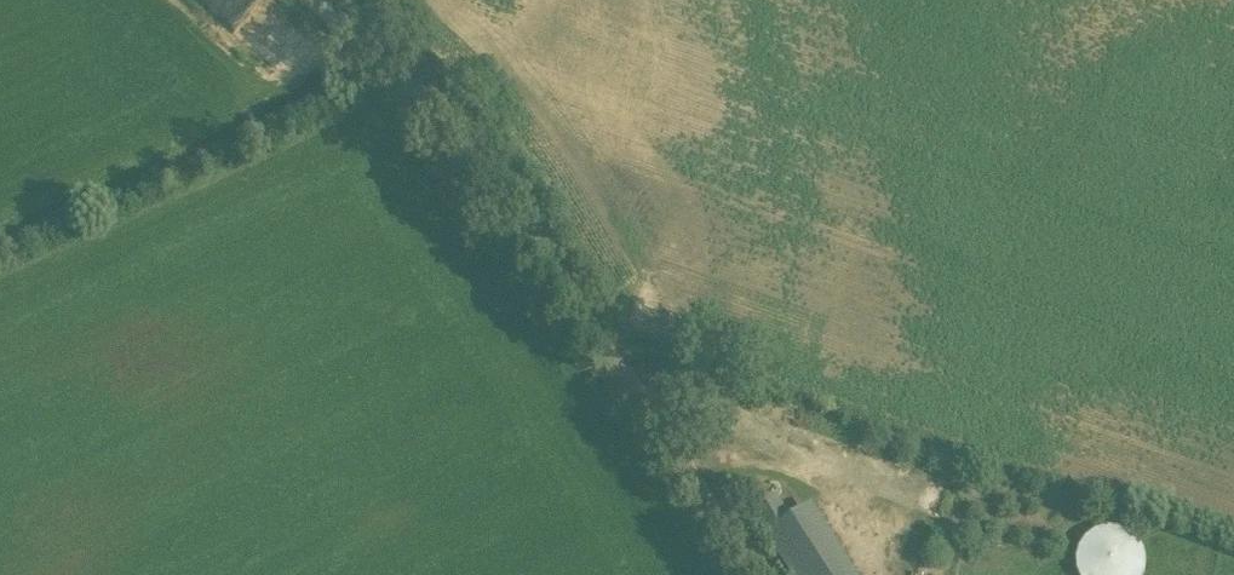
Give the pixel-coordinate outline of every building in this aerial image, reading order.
[(773,495),(753,508),(768,533),(795,574),(852,574),(809,507),(789,520),(773,495)] [(1144,574),(1146,569),(1146,563),(1146,558),(1145,552),(1143,547),(1140,542),(1136,537),(1132,534),(1127,531),(1121,529),(1115,527),(1110,527),(1104,528),(1098,530),(1093,533),(1088,536),(1084,540),(1081,545),(1079,551),(1077,556),(1077,562),(1077,568),(1078,573),(1079,574),(1144,574)]
